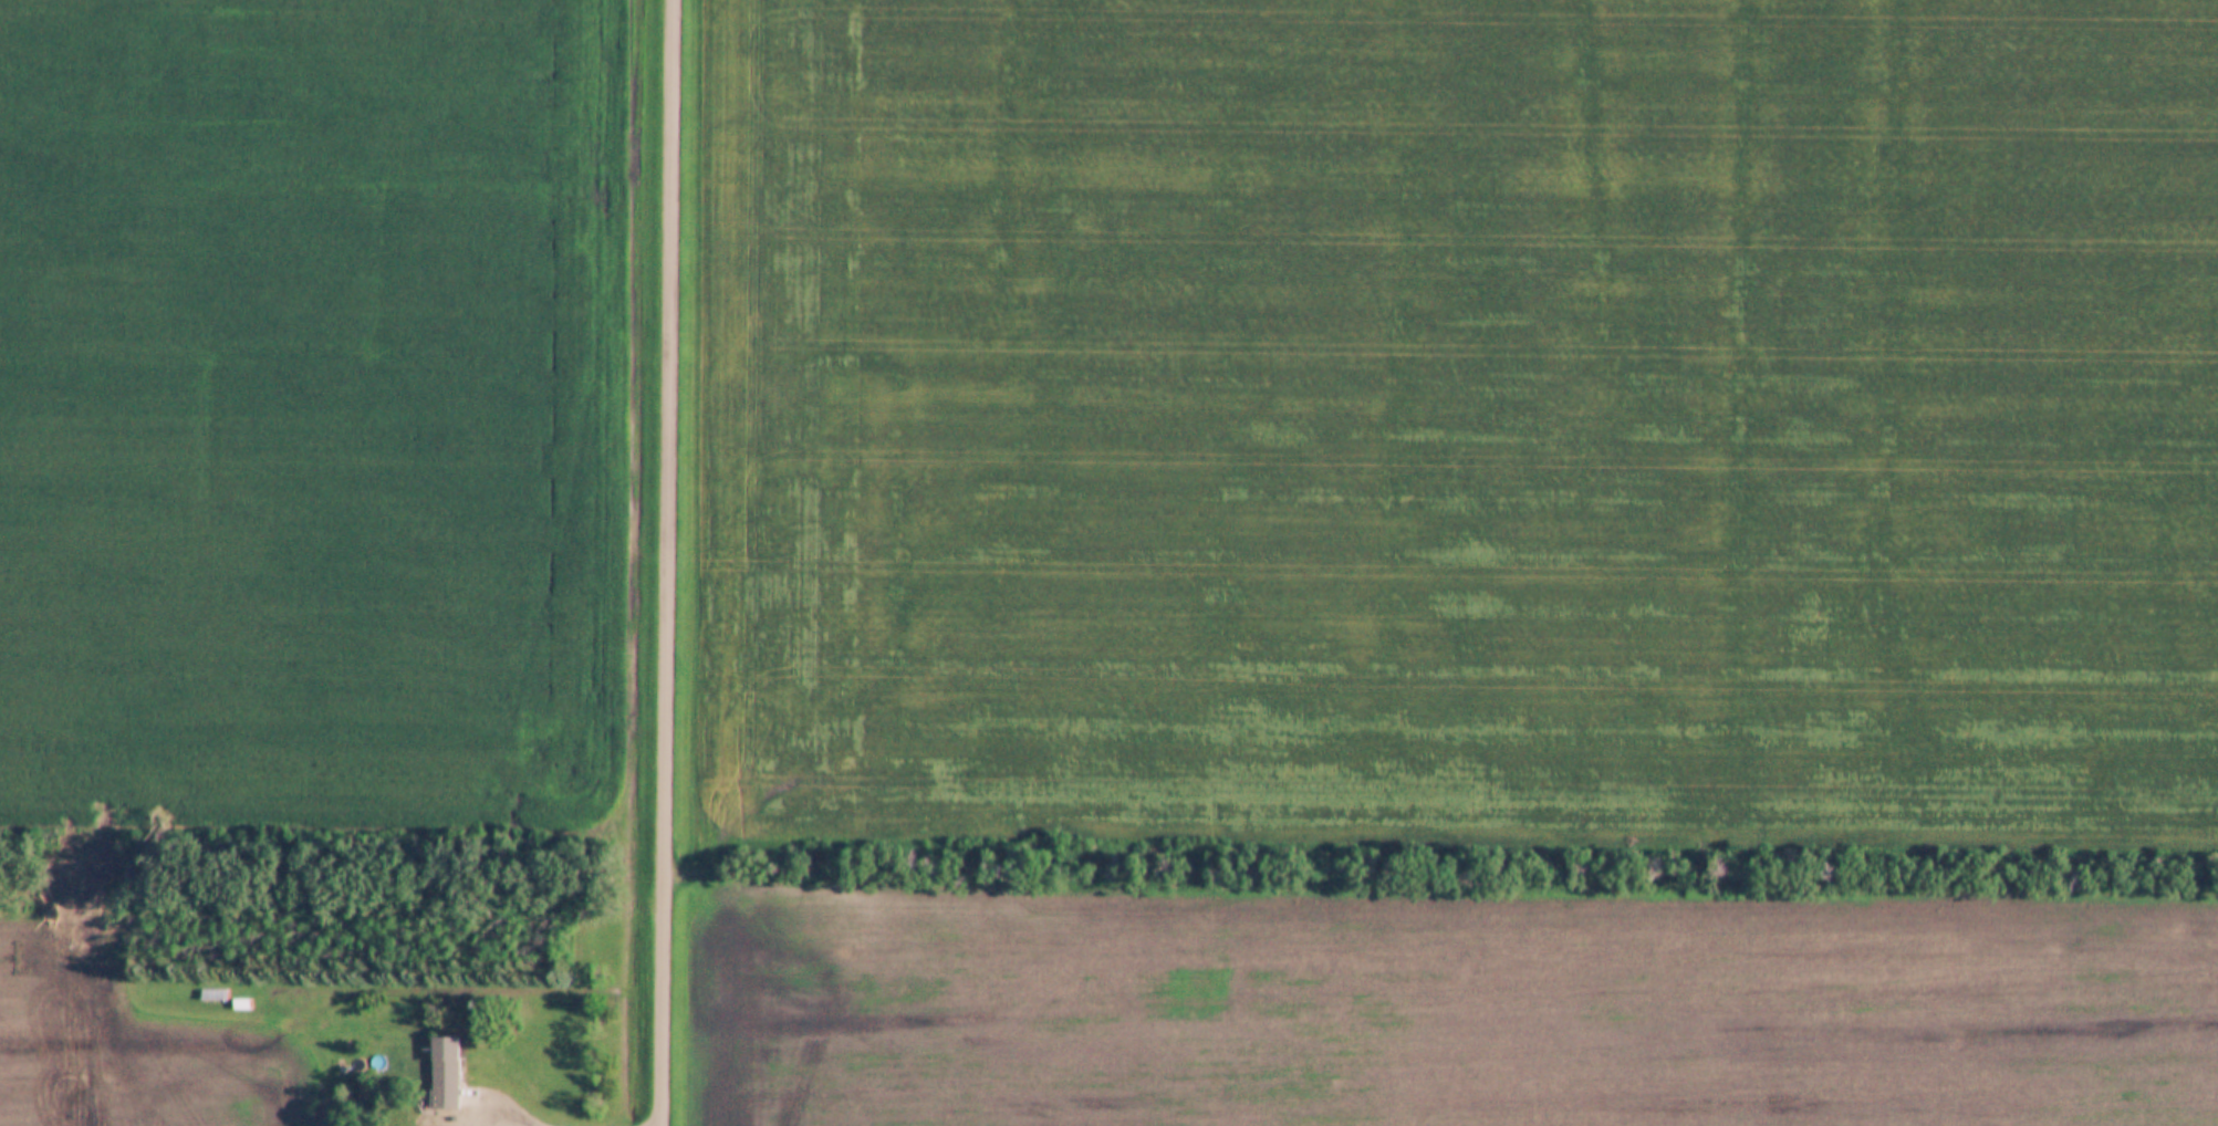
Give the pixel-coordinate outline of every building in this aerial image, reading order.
[(226,990),(201,990),(201,1000),(226,1000),(226,990)] [(461,1038),(432,1038),(432,1111),(461,1112),(461,1038)]
